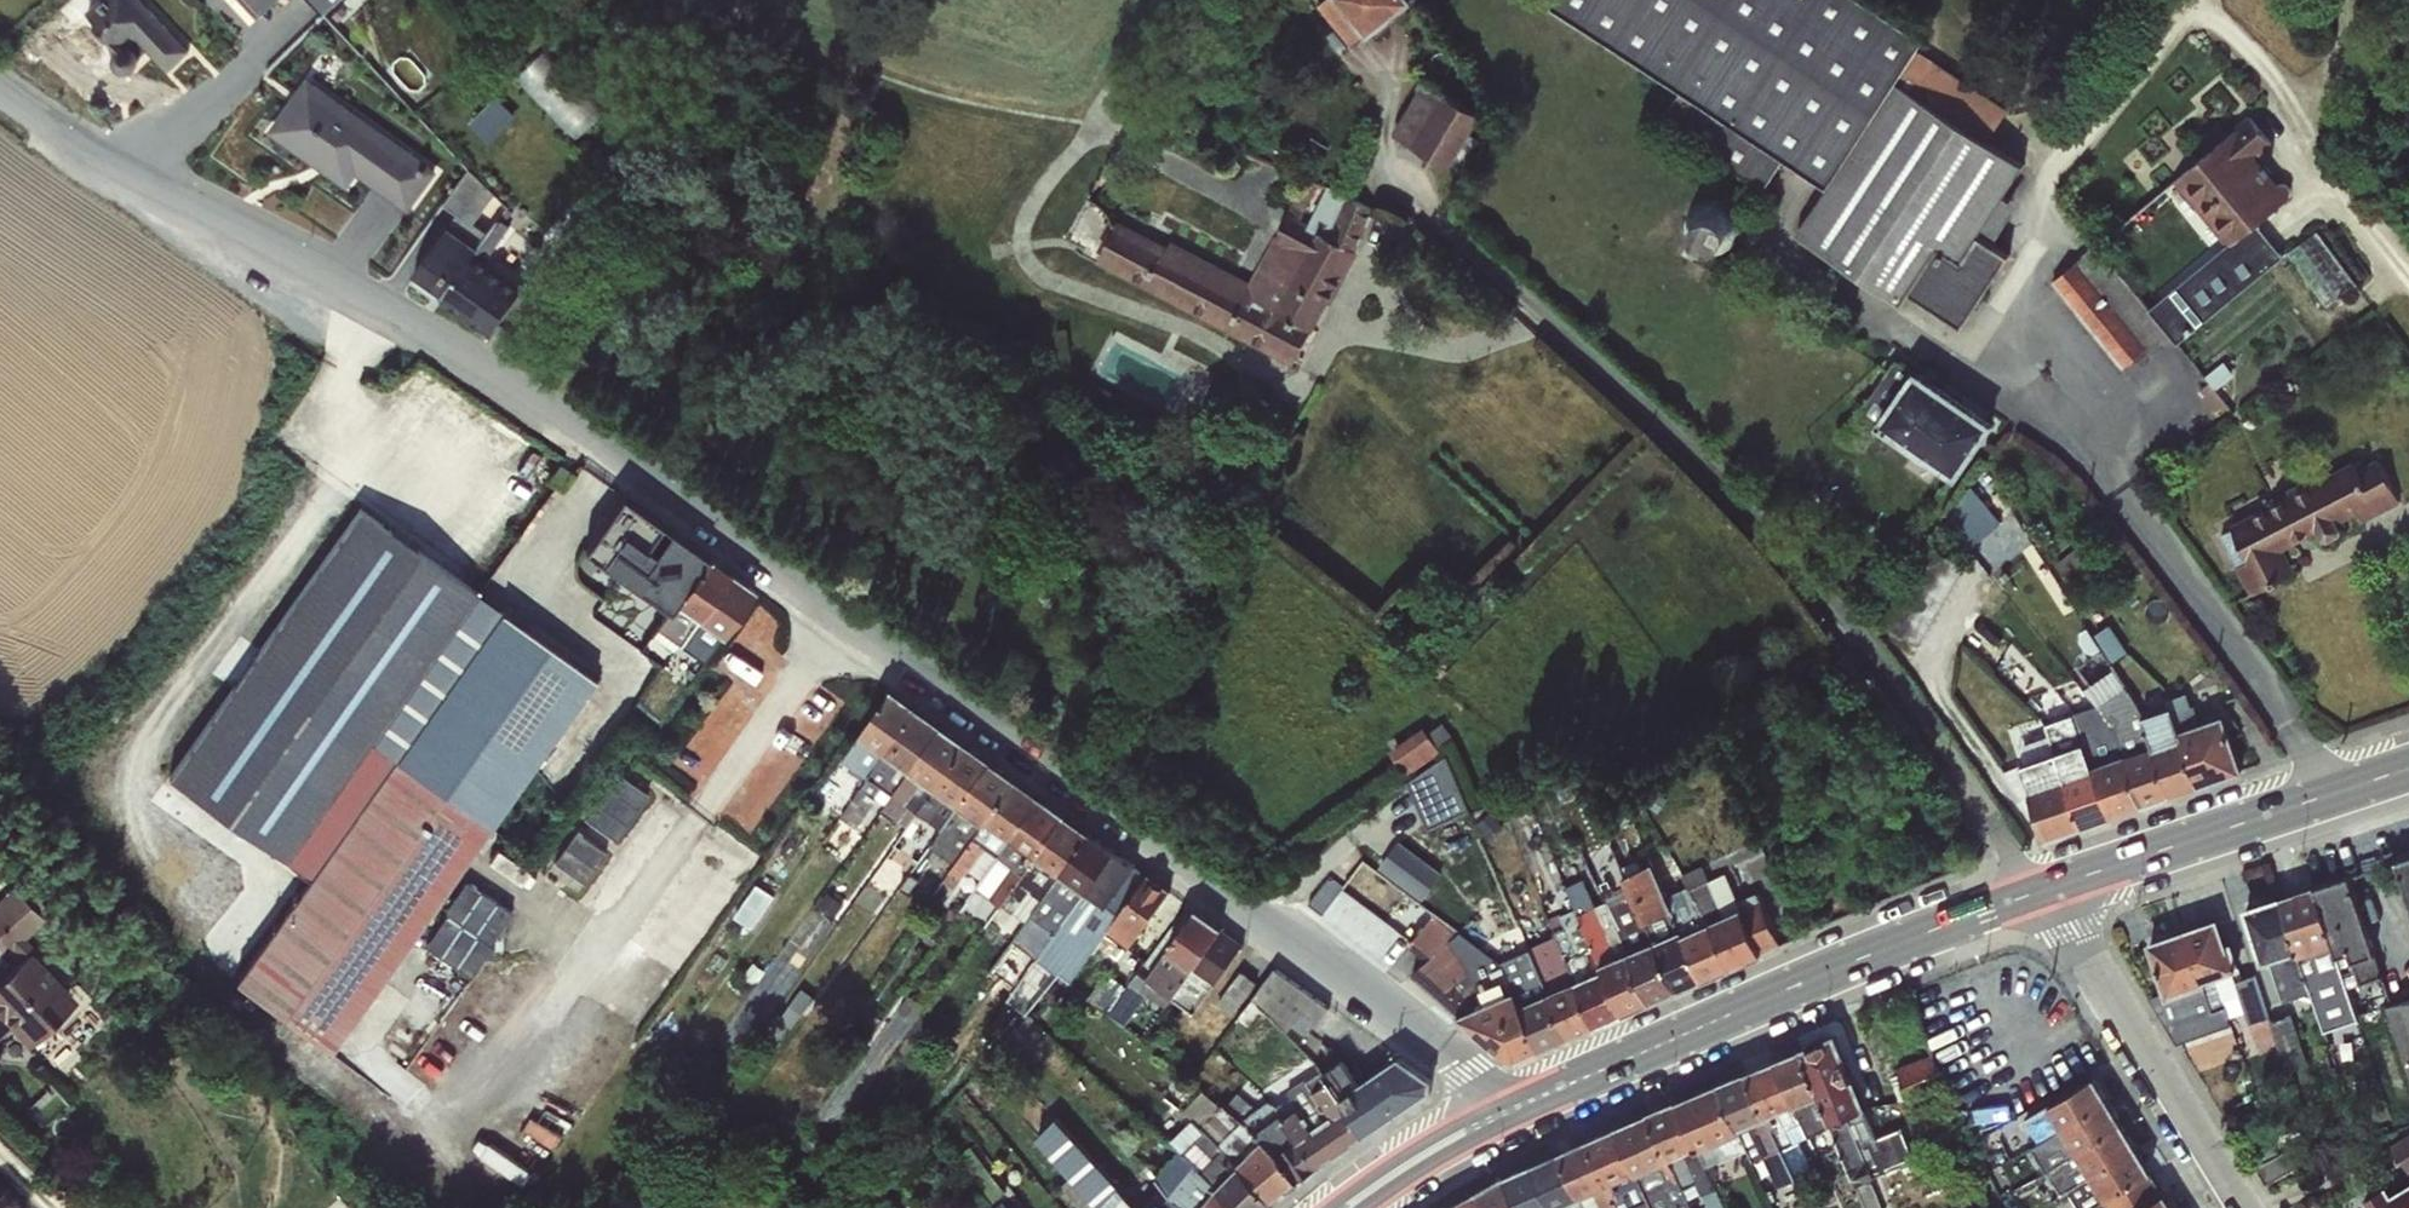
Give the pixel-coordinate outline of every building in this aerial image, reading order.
[(64,34),(100,73),(116,58),(116,59),(116,60),(117,63),(119,65),(121,67),(124,69),(127,69),(130,69),(132,68),(134,67),(136,65),(137,63),(138,60),(138,57),(147,49),(168,70),(189,50),(141,0),(77,0),(65,12),(76,23),(64,34)] [(258,19),(278,0),(240,0),(258,19)] [(324,14),(339,0),(311,0),(324,14)] [(1317,6),(1352,48),(1371,32),(1376,38),(1408,11),(1404,6),(1410,0),(1324,0),(1317,6)] [(1923,39),(1864,0),(1556,0),(1553,5),(1683,90),(1662,121),(1764,188),(1784,156),(1828,185),(1923,39)] [(547,49),(514,79),(570,136),(602,109),(547,49)] [(1899,82),(1987,140),(2008,109),(1919,52),(1899,82)] [(308,78),(273,130),(317,162),(324,167),(347,183),(354,173),(408,212),(438,171),(308,78)] [(1482,113),(1424,81),(1394,133),(1464,174),(1483,143),(1469,135),(1482,113)] [(1909,292),(1962,328),(2009,255),(1978,235),(1983,227),(2003,194),(2023,164),(1987,140),(1899,82),(1798,233),(1903,301),(1909,292)] [(499,112),(484,128),(494,137),(505,136),(514,127),(499,112)] [(2227,245),(2149,308),(2169,330),(2179,343),(2283,255),(2258,223),(2289,196),(2290,194),(2290,191),(2290,188),(2288,186),(2286,184),(2283,184),(2279,184),(2277,184),(2255,156),(2258,154),(2259,157),(2272,145),(2248,117),(2173,181),(2227,245)] [(413,276),(409,281),(432,297),(424,308),(432,312),(443,298),(488,234),(474,223),(494,196),(468,169),(443,204),(457,215),(413,276)] [(1308,227),(1309,224),(1301,219),(1316,186),(1305,181),(1287,213),(1290,215),(1277,238),(1274,237),(1249,282),(1171,240),(1167,246),(1120,221),(1114,231),(1109,229),(1098,249),(1102,251),(1097,261),(1293,365),(1330,301),(1333,302),(1340,289),(1338,288),(1344,278),(1346,278),(1360,252),(1357,250),(1308,227)] [(1375,210),(1326,187),(1309,224),(1308,227),(1357,250),(1375,210)] [(2003,194),(1983,227),(1997,236),(2019,204),(2003,194)] [(1715,212),(1708,212),(1702,214),(1697,219),(1695,225),(1696,234),(1699,240),(1704,243),(1712,245),(1717,244),(1723,242),(1727,236),(1730,228),(1728,220),(1722,214),(1715,212)] [(488,234),(443,298),(492,334),(523,288),(484,259),(510,227),(499,218),(488,234)] [(2317,232),(2285,254),(2324,307),(2355,285),(2317,232)] [(2121,368),(2169,330),(2149,308),(2096,245),(2051,282),(2121,368)] [(1873,427),(1912,371),(1894,360),(1857,417),(1873,427)] [(2223,363),(2205,377),(2209,382),(2216,391),(2234,377),(2223,363)] [(1873,427),(1958,479),(1995,423),(1912,371),(1873,427)] [(2209,382),(2198,392),(2215,412),(2225,403),(2216,391),(2209,382)] [(2399,502),(2377,458),(2358,469),(2353,461),(2306,486),(2303,481),(2286,490),(2287,491),(2283,493),(2282,492),(2269,499),(2272,503),(2230,525),(2231,528),(2219,534),(2250,595),(2295,572),(2284,550),(2318,532),(2322,540),(2327,541),(2340,535),(2341,529),(2338,523),(2355,514),(2361,523),(2399,502)] [(1969,484),(1945,522),(1968,548),(2000,520),(1969,484)] [(707,556),(623,495),(582,549),(670,607),(706,557),(707,556)] [(167,774),(287,860),(373,740),(478,593),(358,508),(167,774)] [(2077,547),(2056,563),(2069,580),(2090,564),(2077,547)] [(729,573),(706,557),(670,607),(651,634),(674,650),(677,642),(679,644),(729,573)] [(753,591),(729,573),(679,644),(683,647),(679,651),(699,667),(753,591)] [(373,740),(490,825),(596,677),(478,593),(373,740)] [(707,784),(798,658),(785,649),(798,631),(762,605),(718,665),(736,678),(676,762),(707,784)] [(2109,623),(2093,633),(2112,663),(2128,652),(2109,623)] [(2140,805),(2169,795),(2141,719),(2137,706),(2125,687),(2096,706),(2115,731),(2140,805)] [(917,709),(892,691),(843,761),(869,777),(917,709)] [(2197,786),(2240,771),(2221,717),(2200,725),(2194,706),(2191,706),(2186,693),(2166,698),(2169,708),(2197,786)] [(2169,708),(2141,719),(2169,795),(2197,786),(2169,708)] [(942,727),(917,709),(869,777),(841,817),(857,828),(878,799),(886,805),(942,727)] [(2084,742),(2075,715),(2044,725),(2048,735),(2054,753),(2081,826),(2109,816),(2084,742)] [(1422,728),(1389,751),(1406,776),(1440,753),(1437,748),(1453,737),(1442,722),(1426,733),(1422,728)] [(908,827),(919,812),(966,744),(942,727),(886,805),(883,810),(908,827)] [(2109,816),(2140,805),(2115,731),(2084,742),(2109,816)] [(2016,747),(2022,764),(2054,753),(2048,735),(2016,747)] [(490,825),(373,740),(287,860),(309,876),(235,979),(331,1048),(490,825)] [(991,762),(966,744),(919,812),(944,829),(991,762)] [(2081,826),(2054,753),(2022,764),(2019,765),(2044,838),(2081,826)] [(1445,755),(1408,781),(1428,829),(1469,811),(1445,755)] [(931,848),(957,863),(1016,780),(991,762),(944,829),(931,848)] [(617,772),(585,817),(615,838),(647,793),(617,772)] [(970,869),(983,879),(1000,856),(1040,798),(1016,780),(957,863),(944,881),(953,889),(970,869)] [(1656,790),(1646,804),(1656,812),(1667,798),(1656,790)] [(1065,816),(1040,798),(1000,856),(1013,866),(991,897),(1002,905),(1065,816)] [(1027,922),(1089,834),(1065,816),(1002,905),(1027,922)] [(605,852),(575,830),(554,859),(584,881),(605,852)] [(1036,959),(1114,851),(1089,834),(1027,922),(1013,942),(1036,959)] [(1399,841),(1379,868),(1424,900),(1443,873),(1399,841)] [(2408,886),(2408,850),(2399,853),(2408,886)] [(1098,944),(1120,913),(1108,904),(1134,866),(1114,851),(1036,959),(1071,983),(1098,944)] [(1701,979),(1729,967),(1684,880),(1674,885),(1659,852),(1648,856),(1701,979)] [(983,879),(977,888),(991,897),(1013,866),(1000,856),(983,879)] [(1701,979),(1648,856),(1620,866),(1629,885),(1675,990),(1701,979)] [(1702,865),(1681,875),(1684,880),(1729,967),(1778,946),(1754,894),(1738,901),(1726,872),(1709,880),(1702,865)] [(2357,873),(2246,901),(2288,1067),(2310,1061),(2294,997),(2317,992),(2326,1027),(2362,1018),(2353,982),(2383,975),(2357,873)] [(1343,885),(1328,875),(1307,904),(1321,915),(1343,885)] [(1120,913),(1098,944),(1117,958),(1125,948),(1126,950),(1169,892),(1147,876),(1120,913)] [(510,909),(464,878),(444,907),(450,911),(425,948),(470,979),(490,949),(486,945),(510,909)] [(1648,1002),(1605,903),(1595,907),(1582,879),(1565,886),(1575,909),(1622,1013),(1648,1002)] [(757,885),(736,916),(752,927),(773,896),(757,885)] [(1675,990),(1629,885),(1613,892),(1616,898),(1605,903),(1648,1002),(1675,990)] [(6,890),(0,894),(0,938),(16,954),(0,966),(0,1034),(8,1024),(23,1052),(94,1003),(6,890)] [(1575,909),(1549,917),(1558,937),(1596,1024),(1622,1013),(1575,909)] [(1221,929),(1196,911),(1146,980),(1137,973),(1119,998),(1108,1013),(1114,1018),(1125,1024),(1146,995),(1166,1007),(1172,998),(1221,929)] [(1503,965),(1499,962),(1434,914),(1408,945),(1426,959),(1411,974),(1411,975),(1487,1043),(1504,1058),(1515,1060),(1535,1051),(1539,1049),(1503,965)] [(2222,914),(2148,937),(2164,989),(2159,991),(2174,1039),(2235,1020),(2221,973),(2239,967),(2222,914)] [(1172,998),(1193,1012),(1242,945),(1221,929),(1172,998)] [(1568,1037),(1596,1024),(1558,937),(1530,950),(1568,1037)] [(1568,1037),(1530,950),(1499,962),(1503,965),(1539,1049),(1568,1037)] [(1274,968),(1252,998),(1306,1035),(1329,1007),(1274,968)] [(1241,972),(1217,1003),(1231,1015),(1255,983),(1241,972)] [(1117,996),(1123,986),(1107,974),(1088,997),(1108,1013),(1119,998),(1117,996)] [(907,992),(897,1007),(914,1020),(925,1005),(907,992)] [(2385,1005),(2408,1078),(2408,997),(2385,1005)] [(1252,999),(1237,1020),(1257,1032),(1268,1017),(1252,999)] [(2262,1045),(2279,1042),(2273,1018),(2257,1021),(2262,1045)] [(1839,1147),(1865,1207),(1883,1207),(1872,1178),(1889,1170),(1836,1035),(1800,1050),(1839,1147)] [(1487,1043),(1484,1046),(1502,1062),(1516,1065),(1537,1056),(1535,1051),(1515,1060),(1504,1058),(1487,1043)] [(1773,1061),(1806,1136),(1819,1156),(1839,1147),(1800,1050),(1773,1061)] [(1904,1093),(1945,1084),(1938,1054),(1898,1063),(1904,1093)] [(1343,1060),(1322,1072),(1366,1134),(1430,1091),(1430,1079),(1399,1057),(1359,1084),(1343,1060)] [(1806,1136),(1773,1061),(1745,1073),(1797,1181),(1812,1175),(1797,1141),(1806,1136)] [(1319,1167),(1366,1134),(1322,1072),(1306,1081),(1298,1068),(1280,1080),(1284,1087),(1277,1097),(1281,1103),(1277,1106),(1319,1167)] [(1719,1084),(1746,1151),(1751,1161),(1768,1155),(1783,1186),(1797,1181),(1745,1073),(1719,1084)] [(2038,1144),(2109,1102),(2094,1077),(2017,1123),(2025,1136),(2031,1133),(2038,1144)] [(1746,1151),(1719,1084),(1676,1103),(1712,1177),(1718,1174),(1714,1163),(1746,1151)] [(1192,1119),(1275,1200),(1299,1181),(1263,1137),(1224,1105),(1222,1107),(1202,1089),(1183,1111),(1192,1119)] [(1263,1137),(1299,1181),(1319,1167),(1277,1106),(1268,1100),(1256,1110),(1237,1093),(1224,1105),(1263,1137)] [(2053,1167),(2122,1123),(2109,1102),(2038,1144),(2029,1149),(2042,1170),(2044,1173),(2053,1167)] [(1684,1188),(1694,1185),(1708,1207),(1725,1207),(1712,1177),(1676,1103),(1646,1116),(1684,1188)] [(1646,1116),(1615,1128),(1651,1207),(1693,1207),(1684,1188),(1646,1116)] [(1058,1119),(1039,1138),(1100,1207),(1140,1207),(1058,1119)] [(1240,1207),(1267,1207),(1275,1200),(1192,1119),(1172,1140),(1181,1149),(1240,1207)] [(2066,1190),(2137,1148),(2122,1123),(2053,1167),(2066,1190)] [(1615,1128),(1585,1141),(1616,1207),(1651,1207),(1615,1128)] [(2391,1142),(2406,1169),(2362,1198),(2368,1207),(2408,1207),(2408,1128),(2391,1142)] [(1585,1141),(1557,1153),(1585,1207),(1616,1207),(1585,1141)] [(2152,1172),(2137,1148),(2066,1190),(2044,1203),(2047,1207),(2066,1207),(2074,1203),(2077,1207),(2093,1207),(2104,1201),(2152,1172)] [(1186,1207),(1240,1207),(1181,1149),(1177,1153),(1179,1154),(1165,1171),(1169,1181),(1176,1187),(1170,1195),(1186,1207)] [(1553,1207),(1585,1207),(1557,1153),(1531,1164),(1553,1207)] [(1518,1207),(1553,1207),(1531,1164),(1503,1176),(1518,1207)] [(2164,1193),(2152,1172),(2104,1201),(2108,1207),(2139,1207),(2164,1193)] [(1486,1207),(1518,1207),(1503,1176),(1478,1190),(1486,1207)] [(1449,1207),(1486,1207),(1478,1190),(1449,1207)] [(1170,1195),(1165,1202),(1154,1193),(1144,1207),(1186,1207),(1170,1195)] [(2164,1193),(2139,1207),(2174,1207),(2164,1193)]
